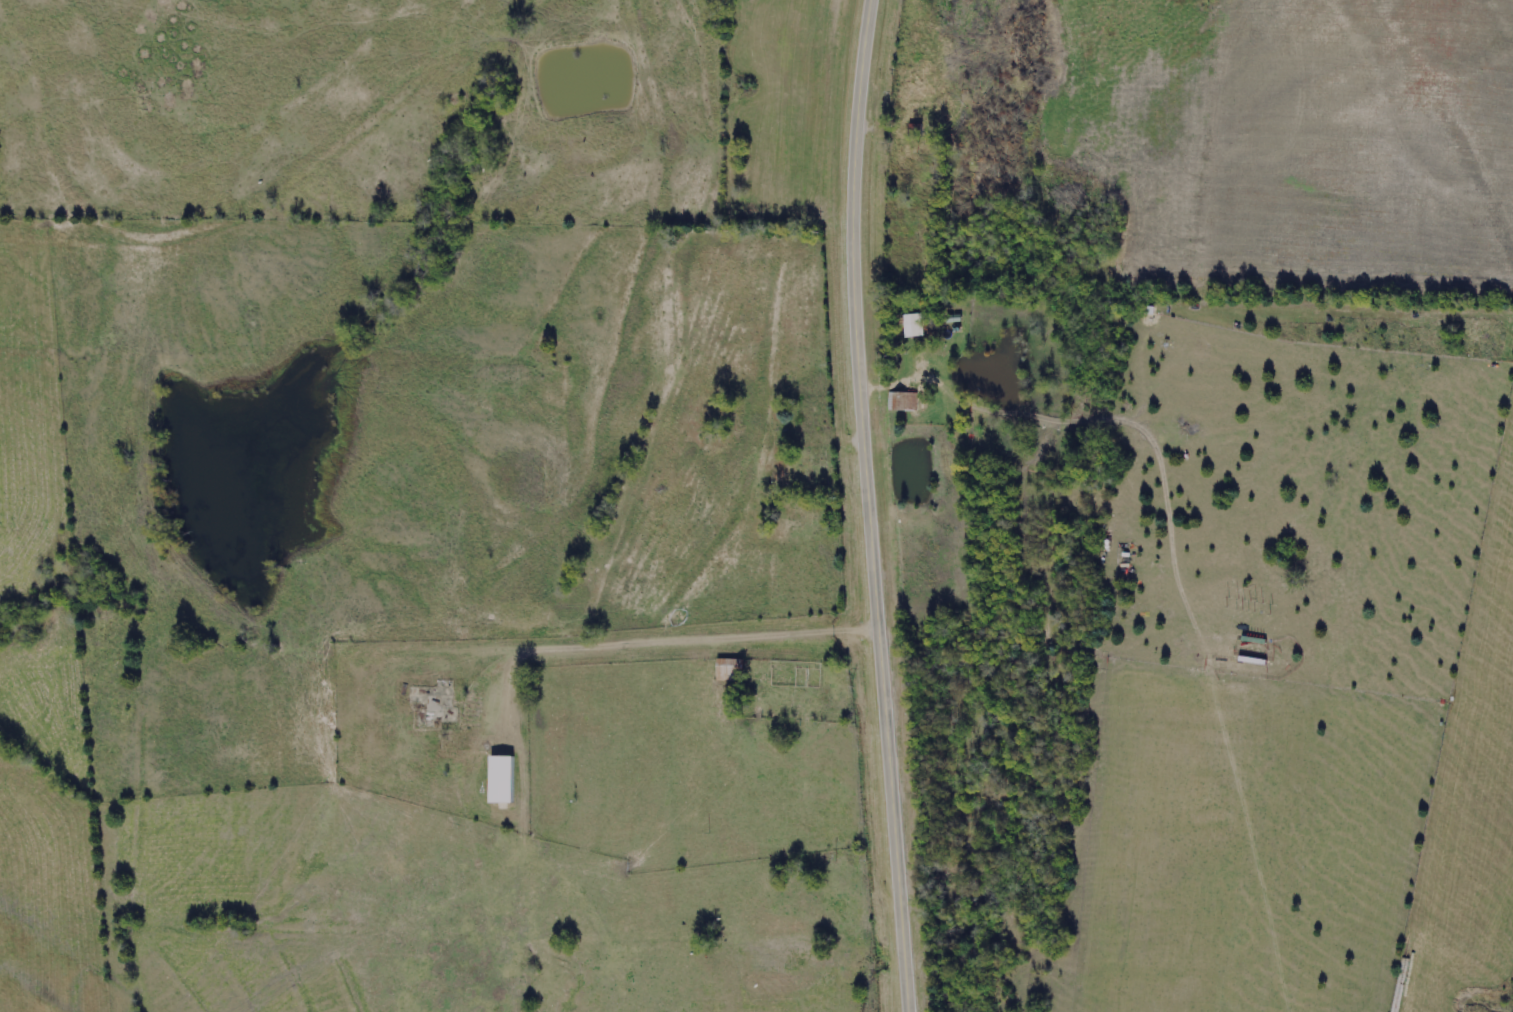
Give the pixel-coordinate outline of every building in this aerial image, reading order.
[(910,337),(928,336),(927,313),(908,314),(910,337)] [(891,410),(918,411),(919,392),(891,392),(891,410)] [(717,682),(717,660),(743,660),(743,682),(717,682)] [(492,804),(492,757),(516,757),(516,804),(492,804)]
